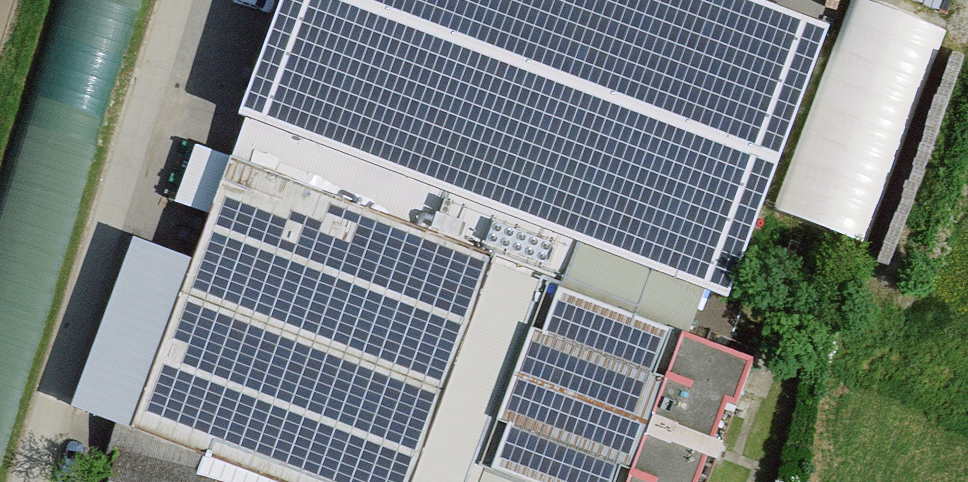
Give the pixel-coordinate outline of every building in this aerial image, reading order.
[(727,301),(736,304),(836,33),(747,0),(292,0),(247,123),(580,247),(727,301)] [(951,23),(882,0),(854,0),(785,209),(879,240),(951,23)] [(247,123),(234,160),(499,260),(566,286),(580,247),(247,123)] [(213,216),(234,160),(198,150),(179,204),(213,216)] [(135,435),(265,481),(518,481),(485,470),(486,468),(551,288),(496,268),(499,260),(234,160),(213,216),(196,266),(135,435)] [(76,410),(135,435),(196,266),(137,244),(76,410)] [(727,301),(580,247),(566,286),(564,293),(690,339),(711,347),(727,301)] [(690,339),(564,293),(551,288),(486,468),(519,481),(636,481),(690,339)] [(636,481),(706,481),(734,407),(742,410),(759,365),(711,347),(690,339),(636,481)] [(121,458),(115,481),(215,481),(121,458)]
